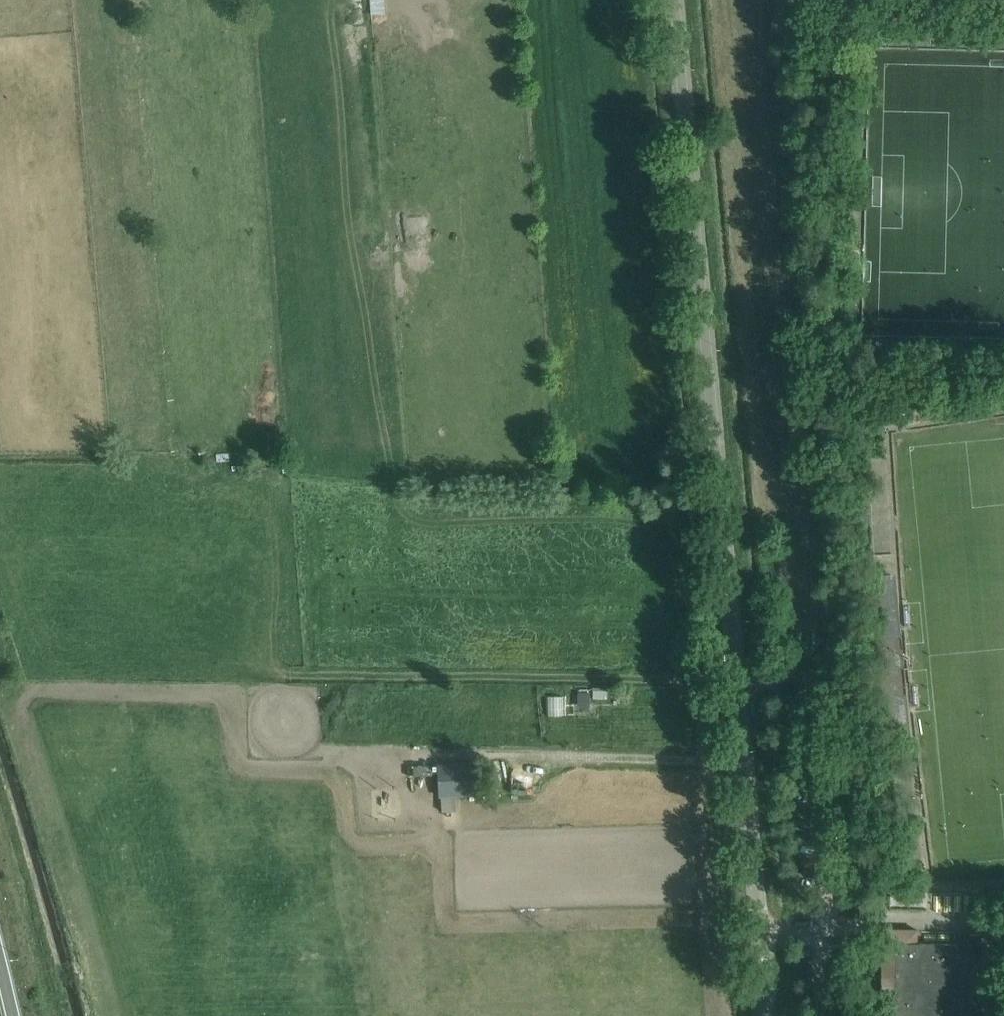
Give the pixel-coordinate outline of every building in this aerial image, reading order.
[(371,13),(386,13),(386,0),(370,0),(371,13)] [(476,762),(439,764),(441,796),(478,794),(476,762)] [(436,766),(413,767),(413,777),(437,776),(436,766)] [(969,958),(970,944),(897,943),(895,1015),(992,1015),(995,959),(969,958)]
